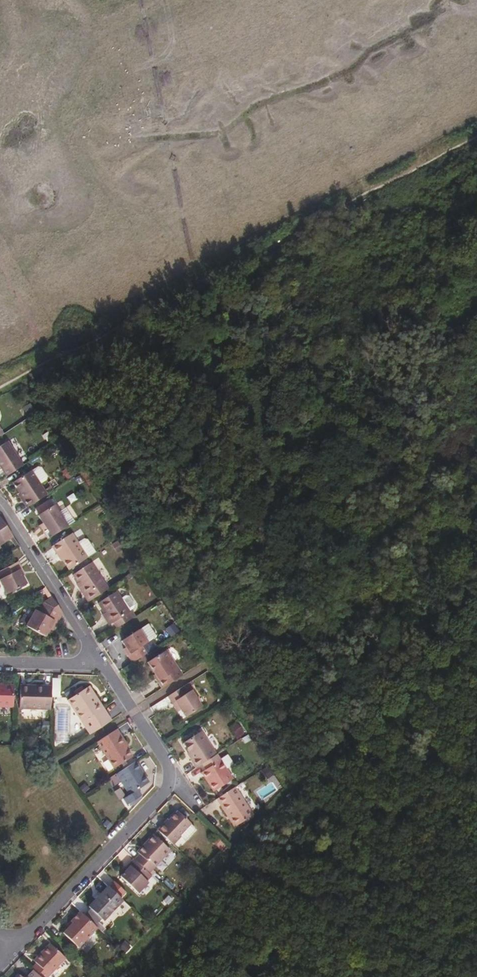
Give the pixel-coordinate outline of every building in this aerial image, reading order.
[(5,476),(22,466),(6,442),(0,445),(0,468),(2,470),(5,476)] [(35,468),(31,471),(38,483),(44,480),(45,476),(39,468),(35,468)] [(11,482),(26,507),(46,494),(38,483),(31,471),(30,470),(11,482)] [(46,508),(52,504),(49,500),(44,504),(46,508)] [(41,531),(47,539),(66,525),(52,504),(46,508),(44,504),(34,509),(41,522),(46,529),(41,531)] [(12,536),(0,517),(0,544),(12,536)] [(38,525),(41,531),(46,529),(41,522),(38,525)] [(58,552),(69,569),(86,557),(78,543),(71,534),(51,546),(56,553),(58,552)] [(78,543),(86,557),(92,554),(93,549),(88,540),(83,539),(78,543)] [(118,541),(111,543),(116,553),(122,550),(118,541)] [(17,561),(0,569),(0,572),(3,577),(0,579),(0,581),(7,594),(26,583),(19,570),(21,568),(17,561)] [(83,596),(87,602),(107,589),(90,562),(72,574),(85,595),(83,596)] [(113,622),(117,628),(130,619),(127,613),(128,612),(128,611),(119,598),(115,591),(97,603),(111,624),(113,622)] [(124,595),(119,598),(128,611),(133,608),(134,604),(128,596),(124,595)] [(53,621),(56,623),(62,613),(51,596),(43,601),(37,611),(34,610),(25,626),(44,636),(49,629),(53,621)] [(127,613),(130,619),(135,616),(131,610),(128,612),(127,613)] [(128,656),(132,662),(150,650),(146,643),(148,642),(151,639),(156,636),(147,623),(121,641),(125,647),(129,654),(128,656)] [(175,625),(166,629),(170,636),(178,632),(175,625)] [(150,650),(156,646),(151,639),(148,642),(146,643),(150,650)] [(161,688),(182,674),(166,649),(147,662),(154,673),(156,672),(160,679),(157,681),(161,688)] [(192,680),(167,696),(172,703),(175,701),(180,710),(185,717),(201,707),(190,690),(192,689),(190,685),(194,683),(192,680)] [(0,683),(0,705),(13,705),(14,684),(0,683)] [(51,708),(51,685),(27,684),(27,688),(19,688),(18,707),(51,708)] [(99,709),(102,707),(88,685),(85,687),(99,709)] [(89,735),(111,720),(102,707),(99,709),(85,687),(66,699),(89,735)] [(175,701),(172,703),(177,712),(180,710),(175,701)] [(234,738),(243,735),(239,723),(230,726),(234,738)] [(116,729),(96,741),(113,767),(131,756),(126,748),(123,744),(124,741),(116,729)] [(191,759),(195,767),(202,763),(213,755),(199,732),(183,742),(189,750),(193,758),(191,759)] [(213,755),(202,763),(205,768),(203,770),(207,776),(206,779),(213,790),(233,778),(226,767),(220,758),(217,753),(213,755)] [(227,753),(220,758),(226,767),(233,763),(227,753)] [(135,761),(116,774),(128,793),(123,797),(127,804),(140,796),(137,789),(145,783),(140,776),(143,774),(135,761)] [(269,766),(260,770),(265,779),(273,775),(269,766)] [(234,786),(217,798),(221,805),(224,803),(231,816),(229,817),(234,826),(252,814),(234,786)] [(224,803),(221,805),(229,817),(231,816),(224,803)] [(178,810),(158,829),(173,843),(181,835),(180,834),(190,824),(191,822),(178,810)] [(194,828),(190,824),(180,834),(181,835),(186,839),(195,830),(194,828)] [(140,853),(135,858),(149,872),(153,868),(171,849),(154,833),(143,844),(146,846),(140,853)] [(138,851),(140,853),(146,846),(143,844),(138,851)] [(149,872),(135,858),(129,864),(131,866),(127,870),(122,875),(139,891),(149,881),(148,879),(152,874),(149,872)] [(168,907),(175,901),(169,894),(162,901),(168,907)] [(98,926),(81,909),(71,920),(73,922),(69,926),(64,931),(79,946),(98,926)] [(126,954),(132,947),(125,940),(119,947),(126,954)] [(35,969),(44,976),(47,976),(67,957),(51,942),(40,953),(42,955),(37,960),(38,962),(33,967),(35,969)]
